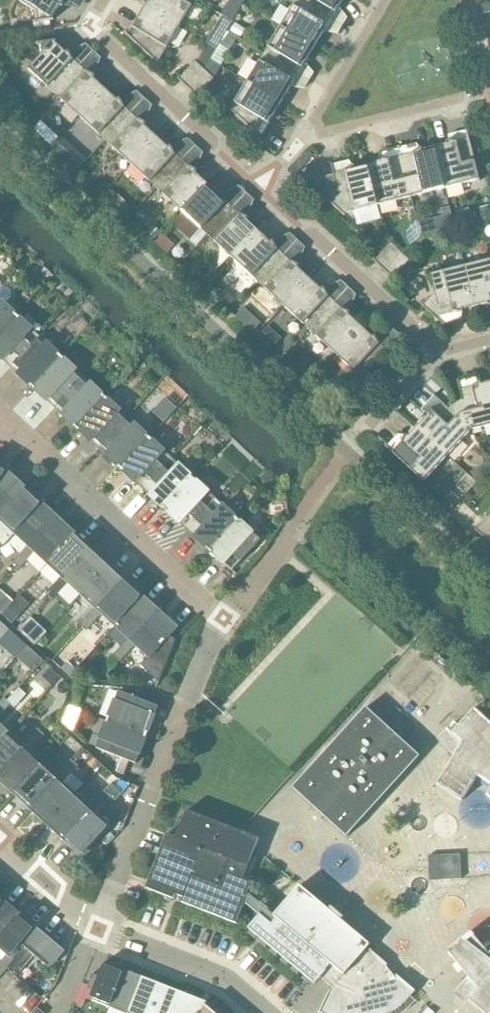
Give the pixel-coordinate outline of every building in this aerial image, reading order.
[(19,0),(34,9),(36,21),(34,21),(34,23),(54,20),(54,18),(52,19),(60,6),(63,6),(65,0),(20,0),(19,0)] [(180,27),(196,0),(149,0),(146,6),(180,27)] [(281,26),(315,47),(328,26),(323,23),(327,16),(300,0),(297,0),(281,26)] [(327,16),(332,10),(336,12),(343,0),(300,0),(327,16)] [(489,12),(489,4),(489,3),(479,6),(482,14),(489,12)] [(180,27),(146,6),(136,22),(140,25),(133,38),(127,33),(127,34),(159,64),(160,63),(159,62),(180,27)] [(247,29),(236,23),(231,31),(242,38),(247,29)] [(281,26),(264,54),(294,72),(298,65),(303,68),(315,47),(281,26)] [(231,50),(238,38),(229,33),(222,45),(231,50)] [(211,34),(206,43),(217,49),(222,41),(211,34)] [(55,93),(80,65),(73,59),(69,51),(67,52),(56,42),(57,42),(57,41),(37,43),(37,45),(39,44),(41,56),(29,69),(55,93)] [(294,72),(264,54),(247,82),(282,102),(294,81),(290,79),(294,72)] [(188,88),(205,70),(196,61),(180,78),(179,77),(178,78),(188,88)] [(80,65),(55,93),(80,116),(106,89),(94,78),(96,75),(88,72),(80,65)] [(205,70),(188,88),(199,97),(199,96),(214,78),(205,70)] [(282,102),(247,82),(231,108),(231,107),(230,108),(262,138),(263,137),(257,132),(265,121),(269,123),(282,102)] [(106,140),(131,112),(124,106),(121,98),(118,100),(106,89),(80,116),(106,140)] [(131,164),(157,136),(145,125),(147,122),(139,119),(131,112),(106,140),(131,164)] [(52,130),(44,139),(51,146),(52,145),(59,137),(52,130)] [(131,164),(157,187),(182,160),(175,153),(172,146),(169,147),(157,136),(131,164)] [(435,147),(446,188),(479,180),(479,181),(480,181),(469,137),(468,137),(468,139),(456,142),(448,141),(447,144),(435,147)] [(446,188),(435,147),(423,150),(421,147),(414,152),(402,156),(412,197),(446,188)] [(79,152),(68,163),(77,171),(78,169),(88,160),(79,152)] [(378,205),(412,197),(402,156),(389,159),(380,158),(380,161),(368,164),(378,205)] [(157,187),(182,211),(208,183),(196,173),(198,170),(190,167),(182,160),(157,187)] [(378,205),(368,164),(356,167),(354,165),(347,169),(335,172),(334,171),(333,172),(334,174),(324,177),(314,186),(331,202),(345,216),(346,215),(345,214),(378,205)] [(97,186),(96,186),(100,190),(103,193),(104,194),(105,193),(112,186),(107,181),(100,182),(97,186)] [(208,235),(233,207),(226,201),(223,193),(220,194),(208,183),(182,211),(184,212),(173,224),(183,234),(194,222),(208,235)] [(480,206),(483,220),(489,218),(489,203),(480,206)] [(233,258),(259,231),(247,220),(249,217),(241,214),(233,207),(208,235),(233,258)] [(233,258),(259,282),(284,254),(277,248),(274,240),(271,242),(259,231),(233,258)] [(384,270),(401,251),(391,243),(375,260),(374,259),(374,260),(384,270)] [(401,251),(384,270),(394,279),(395,278),(394,277),(410,260),(401,251)] [(259,282),(284,306),(310,278),(298,267),(300,265),(292,261),(284,254),(259,282)] [(476,307),(488,304),(489,306),(489,259),(465,266),(476,307)] [(476,307),(465,266),(432,274),(432,273),(431,273),(436,293),(424,305),(423,304),(422,305),(437,318),(437,317),(455,312),(463,313),(464,310),(476,307)] [(45,268),(42,271),(43,276),(49,281),(54,276),(45,268)] [(284,306),(310,329),(335,302),(328,295),(325,288),(322,289),(310,278),(284,306)] [(21,312),(19,310),(16,313),(5,304),(6,302),(7,302),(11,300),(13,296),(13,292),(10,289),(6,287),(2,287),(0,289),(0,335),(21,312)] [(220,301),(219,302),(229,311),(238,301),(228,292),(220,301)] [(336,353),(361,326),(349,315),(351,312),(343,308),(343,309),(335,302),(310,329),(336,353)] [(11,367),(40,336),(20,317),(23,314),(21,312),(0,335),(0,357),(11,367)] [(254,316),(245,325),(247,327),(253,333),(254,332),(262,323),(254,316)] [(361,326),(336,353),(361,376),(360,377),(361,378),(388,349),(387,348),(386,349),(379,343),(376,335),(373,336),(361,326)] [(40,336),(11,367),(33,387),(65,353),(63,351),(60,354),(40,336)] [(55,408),(84,376),(64,358),(67,355),(65,353),(33,387),(55,408)] [(121,367),(115,373),(120,378),(126,371),(121,367)] [(77,428),(109,393),(107,391),(104,395),(84,376),(55,408),(77,428)] [(482,384),(481,381),(473,386),(461,389),(461,388),(460,388),(463,399),(456,403),(471,430),(489,426),(489,382),(482,384)] [(77,428),(99,448),(128,417),(108,399),(111,395),(109,393),(77,428)] [(471,430),(456,403),(449,408),(440,400),(439,401),(440,401),(432,411),(424,415),(425,417),(417,427),(448,455),(471,430)] [(99,448),(121,469),(153,434),(151,432),(148,435),(128,417),(99,448)] [(448,455),(417,427),(408,436),(406,435),(402,442),(394,452),(393,451),(392,452),(425,482),(426,481),(425,480),(448,455)] [(121,469),(143,489),(172,458),(152,439),(156,436),(153,434),(121,469)] [(172,458),(143,489),(165,509),(197,475),(195,473),(192,476),(172,458)] [(7,471),(0,481),(0,515),(26,488),(7,471)] [(197,475),(165,509),(187,530),(216,498),(196,480),(200,477),(197,475)] [(2,521),(15,533),(42,503),(26,488),(0,515),(0,523),(2,521)] [(187,530),(210,550),(241,515),(239,513),(236,517),(216,498),(187,530)] [(59,519),(42,503),(15,533),(29,545),(32,548),(59,519)] [(468,517),(459,509),(453,515),(463,524),(468,517)] [(241,515),(210,550),(232,571),(261,540),(241,521),(244,518),(241,515)] [(477,529),(476,528),(475,529),(489,543),(489,516),(477,529)] [(28,560),(36,552),(49,564),(76,534),(59,519),(32,548),(29,545),(21,554),(28,560)] [(93,550),(76,534),(49,564),(62,576),(66,579),(93,550)] [(109,565),(93,550),(66,579),(62,576),(55,584),(62,591),(69,582),(82,594),(109,565)] [(28,560),(21,554),(13,562),(20,569),(28,560)] [(126,581),(109,565),(82,594),(96,607),(99,610),(126,581)] [(95,622),(103,613),(116,625),(143,596),(126,581),(99,610),(96,607),(88,615),(95,622)] [(62,591),(55,584),(47,593),(53,599),(62,591)] [(116,625),(129,638),(133,642),(161,612),(143,596),(116,625)] [(2,614),(8,607),(0,599),(0,611),(2,614)] [(13,623),(19,617),(8,607),(2,614),(13,623)] [(128,653),(136,644),(150,657),(142,665),(160,681),(176,641),(170,635),(177,627),(161,612),(133,642),(129,638),(122,646),(128,653)] [(95,622),(88,615),(80,624),(87,630),(95,622)] [(45,633),(31,619),(20,631),(35,644),(45,633)] [(2,640),(9,631),(0,623),(0,638),(2,640)] [(128,653),(122,646),(114,655),(121,661),(128,653)] [(44,660),(34,651),(26,660),(36,669),(44,660)] [(108,719),(147,735),(159,706),(119,691),(108,719)] [(11,704),(4,697),(0,702),(0,709),(3,712),(11,704)] [(293,788),(347,837),(421,757),(366,707),(293,788)] [(475,708),(451,733),(452,734),(443,744),(455,756),(437,784),(462,801),(478,776),(489,783),(489,722),(475,708)] [(147,735),(108,719),(97,748),(136,763),(147,735)] [(9,733),(0,725),(0,743),(9,733)] [(30,737),(37,743),(45,735),(38,728),(30,737)] [(9,733),(0,743),(0,776),(26,748),(29,752),(37,743),(30,737),(22,745),(9,733)] [(29,752),(26,748),(0,776),(0,779),(15,793),(42,764),(29,752)] [(63,768),(70,774),(72,773),(78,766),(71,759),(63,768)] [(56,776),(42,764),(15,793),(32,809),(59,779),(62,783),(70,774),(63,768),(56,776)] [(59,779),(32,809),(49,824),(76,795),(85,785),(72,773),(70,774),(62,783),(59,779)] [(108,793),(115,785),(112,782),(105,790),(108,793)] [(97,799),(104,805),(112,796),(113,798),(120,791),(115,785),(108,793),(105,790),(97,799)] [(89,807),(76,795),(49,824),(66,840),(93,810),(96,813),(104,805),(97,799),(89,807)] [(93,810),(66,840),(83,856),(110,826),(96,813),(93,810)] [(249,928),(263,940),(305,975),(312,967),(321,976),(342,951),(354,962),(368,947),(371,944),(300,885),(275,915),(248,893),(253,882),(244,879),(259,838),(187,810),(177,837),(168,833),(146,888),(174,899),(176,894),(184,897),(182,902),(237,923),(245,902),(260,915),(249,928)] [(462,880),(461,855),(440,856),(439,858),(438,862),(437,866),(438,871),(438,876),(441,881),(462,880)] [(20,914),(4,901),(0,906),(0,938),(20,914)] [(22,944),(35,928),(20,914),(0,938),(0,947),(8,953),(12,957),(12,956),(22,944)] [(64,951),(35,928),(22,944),(50,968),(64,951)] [(489,954),(470,931),(447,950),(469,976),(458,989),(469,998),(468,999),(484,1012),(489,1012),(489,953),(489,954)] [(321,976),(322,976),(324,979),(330,985),(333,987),(332,992),(329,992),(320,1012),(322,1012),(390,1012),(391,1012),(397,1009),(402,1005),(407,1000),(412,995),(416,991),(398,976),(396,978),(387,966),(388,964),(368,947),(354,962),(342,951),(321,976)] [(0,962),(7,968),(16,958),(12,956),(12,957),(8,953),(0,962)] [(110,1007),(125,970),(105,962),(100,976),(94,974),(95,973),(94,972),(87,989),(89,989),(89,988),(94,990),(91,999),(110,1007)] [(126,1012),(130,1012),(145,977),(125,970),(110,1007),(126,1012)] [(163,985),(145,977),(130,1012),(152,1012),(163,985)] [(182,992),(163,985),(152,1012),(174,1012),(182,992)] [(207,1002),(182,992),(174,1012),(200,1012),(207,1002)] [(207,1002),(200,1012),(220,1012),(207,1002)]
